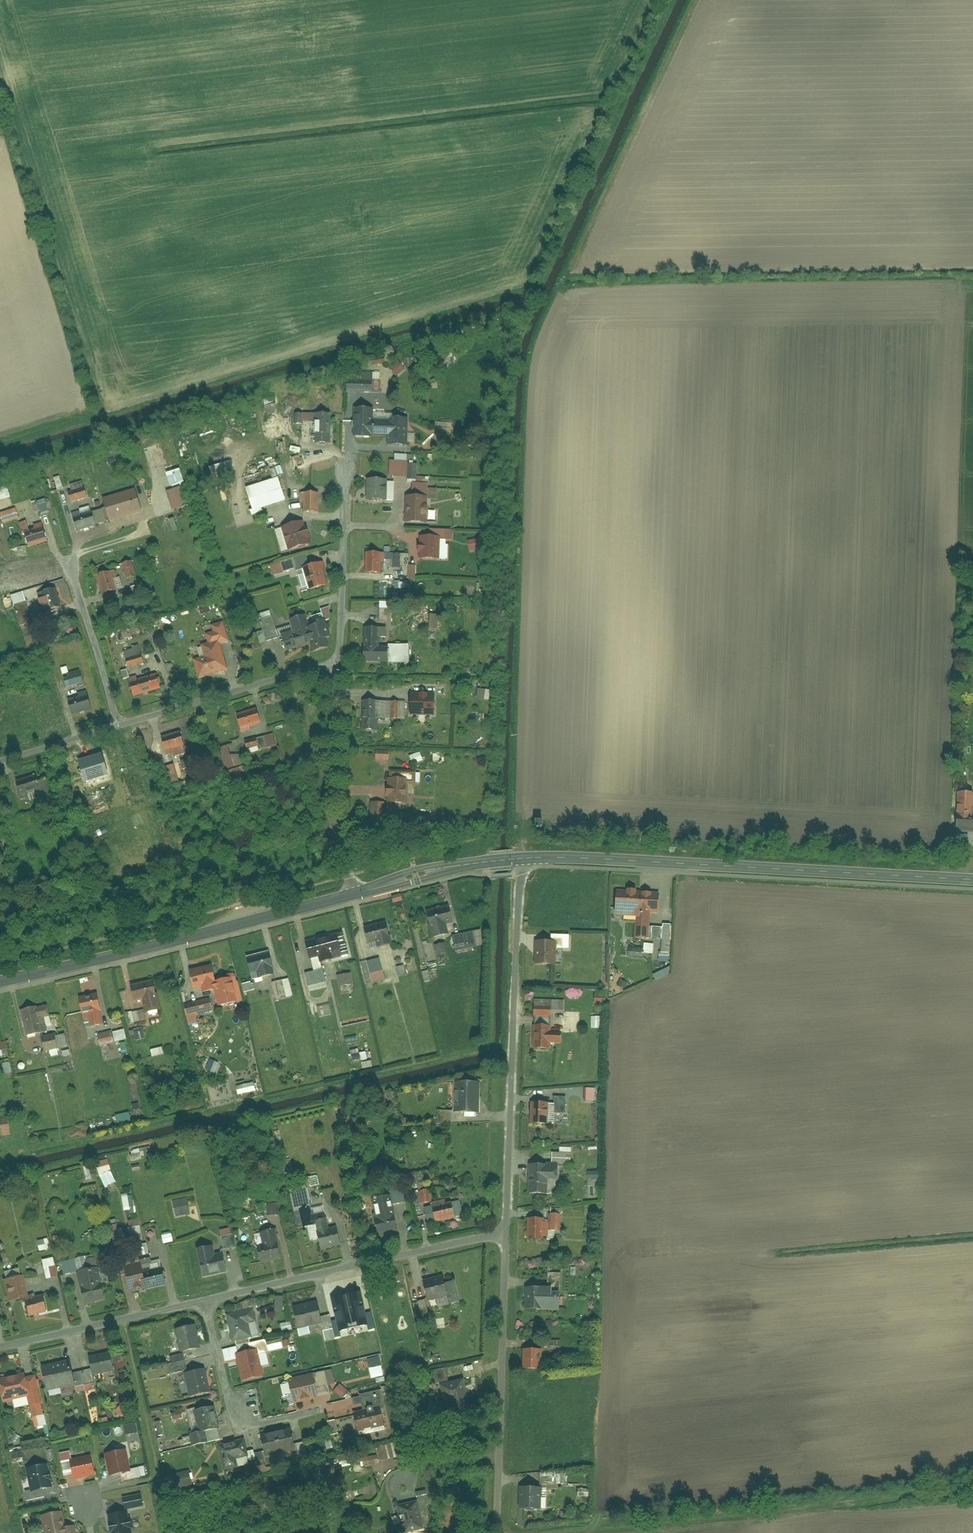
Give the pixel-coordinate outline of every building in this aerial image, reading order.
[(400,377),(406,371),(399,363),(392,369),(400,377)] [(346,372),(345,391),(370,391),(370,390),(378,390),(379,379),(370,379),(370,372),(346,372)] [(382,413),(382,418),(371,418),(371,407),(352,407),(351,435),(386,436),(386,444),(405,444),(406,416),(392,416),(392,413),(382,413)] [(300,424),(300,421),(313,421),(313,442),(328,442),(328,412),(293,412),(293,423),(300,424)] [(416,463),(406,463),(406,460),(404,460),(404,455),(393,454),(393,460),(388,460),(387,475),(405,476),(405,478),(416,479),(416,463)] [(235,462),(214,465),(216,480),(238,477),(235,462)] [(170,473),(175,487),(188,482),(184,469),(170,473)] [(44,486),(40,473),(34,475),(38,488),(44,486)] [(63,486),(59,475),(54,477),(58,488),(63,486)] [(275,476),(243,487),(251,510),(283,499),(275,476)] [(392,479),(365,478),(364,497),(391,499),(392,479)] [(67,491),(70,500),(87,495),(82,480),(70,484),(72,490),(67,491)] [(410,482),(409,495),(405,494),(404,521),(425,522),(426,497),(435,497),(436,488),(426,488),(426,482),(410,482)] [(0,486),(0,499),(10,496),(7,484),(0,486)] [(178,486),(166,491),(173,509),(185,505),(178,486)] [(135,487),(102,497),(110,520),(142,510),(135,487)] [(316,511),(317,492),(299,491),(298,500),(302,500),(302,511),(316,511)] [(51,508),(47,496),(36,500),(41,512),(51,508)] [(15,507),(0,513),(4,523),(19,518),(15,507)] [(90,507),(71,514),(77,530),(96,524),(90,507)] [(302,518),(279,526),(287,550),(307,543),(306,539),(309,538),(302,518)] [(24,531),(28,545),(47,539),(43,525),(24,531)] [(451,528),(431,528),(430,535),(417,535),(417,557),(443,558),(443,539),(450,539),(451,528)] [(398,568),(398,565),(406,566),(407,552),(365,551),(364,572),(378,572),(378,568),(398,568)] [(301,590),(324,583),(317,561),(307,564),(304,554),(290,558),(301,590)] [(130,560),(120,563),(125,578),(135,575),(130,560)] [(272,566),(276,576),(287,573),(283,562),(272,566)] [(109,570),(96,574),(102,593),(122,586),(119,576),(112,578),(109,570)] [(61,605),(55,586),(37,592),(43,611),(61,605)] [(31,621),(22,590),(10,594),(19,625),(31,621)] [(389,601),(378,601),(378,621),(389,621),(389,601)] [(327,606),(319,608),(322,619),(330,617),(327,606)] [(290,629),(279,633),(285,651),(308,643),(311,651),(327,646),(324,637),(328,636),(322,619),(322,618),(307,623),(304,612),(287,618),(290,629)] [(276,637),(269,616),(257,619),(264,641),(276,637)] [(211,624),(213,631),(205,633),(208,642),(201,644),(204,655),(192,659),(198,677),(228,667),(220,643),(229,640),(223,620),(211,624)] [(386,643),(386,645),(376,645),(376,636),(384,636),(384,626),(376,626),(362,626),(362,662),(407,662),(407,643),(386,643)] [(141,652),(126,657),(129,667),(144,662),(141,652)] [(67,678),(69,688),(87,683),(84,673),(67,678)] [(155,673),(128,682),(133,697),(160,688),(155,673)] [(492,700),(493,690),(480,689),(479,699),(492,700)] [(408,692),(408,715),(432,715),(433,693),(408,692)] [(70,701),(75,716),(97,709),(92,694),(70,701)] [(403,701),(375,700),(375,698),(361,698),(360,730),(374,730),(375,718),(402,718),(403,701)] [(257,708),(237,714),(242,728),(249,726),(261,722),(257,708)] [(186,752),(184,745),(179,731),(162,737),(168,754),(174,752),(175,756),(186,752)] [(273,733),(262,736),(266,748),(276,744),(273,733)] [(256,737),(244,741),(246,749),(258,745),(256,737)] [(227,745),(218,748),(225,770),(234,766),(227,745)] [(416,764),(426,760),(423,753),(413,757),(416,764)] [(105,755),(80,763),(88,785),(113,776),(105,755)] [(174,763),(159,768),(165,784),(179,779),(174,763)] [(243,766),(227,771),(229,777),(245,771),(243,766)] [(388,771),(388,778),(386,777),(386,802),(405,803),(406,783),(413,783),(414,771),(388,771)] [(40,778),(21,783),(25,798),(44,793),(40,778)] [(956,792),(954,831),(972,832),(972,813),(970,813),(972,793),(956,792)] [(648,926),(648,912),(656,912),(657,892),(615,890),(614,913),(634,914),(633,936),(660,938),(659,952),(668,953),(669,924),(661,923),(661,927),(648,926)] [(399,893),(390,896),(392,903),(401,901),(399,893)] [(447,904),(424,911),(432,937),(445,933),(442,924),(451,921),(447,904)] [(378,946),(392,942),(386,920),(364,927),(368,942),(376,940),(378,946)] [(479,929),(451,936),(454,950),(482,944),(479,929)] [(311,958),(319,956),(321,962),(349,955),(343,933),(337,935),(337,932),(306,940),(311,958)] [(554,964),(554,948),(567,948),(567,934),(550,934),(550,940),(534,940),(533,964),(554,964)] [(445,952),(443,942),(433,945),(436,955),(445,952)] [(642,943),(641,947),(628,946),(628,957),(641,958),(642,952),(651,953),(652,944),(642,943)] [(270,951),(246,957),(251,973),(258,971),(259,977),(275,973),(270,951)] [(385,980),(379,957),(360,962),(366,985),(385,980)] [(236,975),(215,980),(211,964),(189,970),(194,988),(201,987),(203,992),(214,989),(218,1006),(243,999),(236,975)] [(323,968),(305,973),(308,985),(326,981),(323,968)] [(657,980),(673,975),(671,969),(656,974),(657,980)] [(425,973),(428,983),(434,981),(431,971),(425,973)] [(353,983),(351,973),(338,975),(340,985),(353,983)] [(293,996),(288,978),(274,982),(279,1000),(293,996)] [(152,979),(131,985),(135,1000),(142,999),(146,1013),(160,1009),(152,979)] [(253,981),(241,984),(243,993),(255,990),(253,981)] [(103,1024),(99,1010),(101,1010),(97,993),(78,997),(83,1014),(87,1013),(90,1027),(103,1024)] [(209,998),(183,1004),(189,1026),(198,1023),(196,1014),(213,1010),(209,998)] [(534,1000),(534,1005),(532,1005),(532,1015),(549,1015),(549,1011),(562,1011),(562,1000),(534,1000)] [(46,1004),(20,1010),(25,1036),(48,1031),(45,1017),(49,1016),(46,1004)] [(329,1004),(318,1007),(320,1016),(331,1013),(329,1004)] [(143,1010),(126,1014),(128,1024),(145,1019),(143,1010)] [(603,1027),(602,1017),(592,1017),(593,1028),(603,1027)] [(531,1047),(547,1048),(547,1042),(559,1043),(559,1030),(548,1030),(548,1025),(531,1025),(531,1047)] [(145,1038),(142,1027),(133,1029),(136,1040),(145,1038)] [(124,1029),(111,1032),(111,1031),(97,1034),(100,1046),(126,1039),(124,1029)] [(54,1034),(41,1037),(45,1051),(67,1046),(64,1034),(54,1036),(54,1034)] [(129,1051),(127,1042),(119,1043),(121,1053),(129,1051)] [(162,1046),(151,1049),(153,1056),(164,1054),(162,1046)] [(213,1059),(208,1070),(218,1074),(222,1063),(213,1059)] [(0,1064),(0,1076),(11,1073),(8,1062),(0,1064)] [(477,1112),(478,1082),(454,1081),(453,1111),(477,1112)] [(258,1083),(239,1086),(241,1094),(259,1092),(258,1083)] [(590,1102),(598,1102),(599,1088),(590,1088),(590,1102)] [(552,1096),(552,1102),(529,1102),(529,1122),(552,1123),(552,1113),(563,1113),(564,1092),(558,1091),(558,1096),(552,1096)] [(450,1111),(436,1111),(435,1123),(450,1123),(450,1111)] [(128,1113),(115,1116),(117,1125),(130,1122),(128,1113)] [(7,1123),(0,1124),(0,1135),(9,1134),(7,1123)] [(570,1152),(550,1152),(550,1162),(570,1162),(570,1152)] [(106,1187),(118,1183),(110,1159),(99,1163),(106,1187)] [(528,1193),(550,1194),(550,1179),(555,1179),(556,1163),(528,1162),(528,1193)] [(309,1241),(317,1239),(320,1249),(338,1245),(333,1226),(327,1227),(321,1204),(309,1208),(304,1185),(288,1189),(296,1228),(306,1226),(309,1241)] [(404,1201),(400,1185),(387,1188),(391,1204),(404,1201)] [(430,1201),(427,1188),(411,1192),(414,1205),(430,1201)] [(378,1234),(396,1230),(387,1193),(369,1198),(378,1234)] [(136,1208),(135,1194),(124,1195),(126,1210),(136,1208)] [(186,1197),(172,1201),(176,1216),(190,1213),(186,1197)] [(429,1203),(434,1222),(461,1215),(457,1200),(444,1203),(443,1199),(429,1203)] [(279,1215),(279,1203),(265,1203),(265,1215),(279,1215)] [(543,1218),(526,1218),(525,1239),(542,1239),(542,1236),(547,1237),(547,1230),(558,1230),(558,1214),(547,1214),(547,1221),(542,1220),(543,1218)] [(131,1244),(143,1242),(139,1225),(127,1227),(131,1244)] [(252,1234),(259,1263),(279,1258),(272,1229),(252,1234)] [(232,1233),(219,1236),(222,1250),(235,1246),(232,1233)] [(165,1235),(166,1243),(175,1242),(174,1234),(165,1235)] [(51,1249),(49,1239),(40,1241),(42,1251),(51,1249)] [(220,1252),(213,1254),(210,1244),(194,1249),(201,1278),(225,1272),(220,1252)] [(64,1274),(77,1271),(85,1303),(105,1298),(94,1257),(86,1260),(85,1256),(61,1262),(64,1274)] [(57,1276),(53,1257),(42,1260),(46,1279),(57,1276)] [(159,1260),(143,1264),(142,1262),(123,1267),(130,1292),(145,1288),(146,1290),(165,1285),(159,1260)] [(27,1297),(21,1275),(19,1275),(17,1268),(3,1272),(5,1279),(3,1280),(9,1302),(27,1297)] [(558,1273),(546,1273),(546,1285),(558,1286),(558,1273)] [(452,1280),(442,1283),(441,1276),(421,1281),(426,1300),(435,1298),(437,1306),(457,1301),(452,1280)] [(550,1287),(525,1286),(524,1308),(557,1309),(557,1290),(550,1290),(550,1287)] [(24,1299),(28,1316),(47,1312),(43,1294),(24,1299)] [(353,1329),(367,1326),(360,1294),(346,1297),(353,1329)] [(280,1313),(281,1296),(274,1295),(272,1312),(280,1313)] [(353,1329),(346,1297),(333,1300),(340,1332),(353,1329)] [(417,1304),(422,1315),(431,1311),(427,1300),(417,1304)] [(314,1301),(291,1307),(297,1328),(320,1322),(314,1301)] [(224,1314),(230,1341),(257,1335),(251,1308),(224,1314)] [(288,1321),(278,1324),(280,1332),(291,1329),(288,1321)] [(197,1347),(192,1324),(173,1328),(178,1351),(197,1347)] [(270,1339),(264,1340),(263,1339),(247,1343),(249,1350),(234,1354),(240,1380),(261,1375),(259,1367),(267,1366),(264,1352),(266,1351),(266,1350),(272,1348),(270,1339)] [(539,1369),(540,1349),(522,1348),(521,1368),(539,1369)] [(94,1381),(93,1375),(114,1370),(110,1351),(88,1356),(91,1369),(81,1371),(84,1384),(94,1381)] [(181,1354),(167,1357),(170,1372),(184,1369),(181,1354)] [(47,1391),(74,1385),(75,1387),(83,1385),(80,1371),(72,1373),(69,1360),(42,1366),(47,1391)] [(443,1368),(429,1371),(432,1383),(446,1380),(443,1368)] [(207,1391),(202,1369),(182,1373),(187,1395),(207,1391)] [(330,1369),(316,1372),(320,1386),(333,1383),(330,1369)] [(26,1377),(25,1372),(0,1379),(0,1385),(4,1402),(27,1396),(33,1417),(45,1414),(35,1374),(26,1377)] [(310,1373),(286,1380),(292,1403),(316,1396),(310,1373)] [(461,1378),(438,1384),(443,1403),(448,1402),(451,1415),(470,1410),(461,1378)] [(337,1391),(344,1398),(351,1392),(344,1384),(337,1391)] [(358,1394),(361,1409),(352,1412),(356,1431),(382,1425),(377,1406),(382,1405),(378,1389),(358,1394)] [(218,1438),(210,1403),(185,1409),(191,1432),(187,1433),(188,1436),(181,1438),(182,1444),(189,1442),(190,1445),(218,1438)] [(127,1411),(121,1404),(115,1410),(120,1416),(127,1411)] [(179,1411),(169,1413),(171,1421),(181,1418),(179,1411)] [(334,1435),(355,1430),(352,1417),(331,1422),(334,1435)] [(128,1435),(140,1433),(138,1423),(127,1425),(128,1435)] [(289,1427),(258,1434),(262,1453),(293,1446),(289,1427)] [(242,1438),(216,1445),(223,1469),(236,1466),(234,1459),(247,1456),(242,1438)] [(305,1456),(302,1442),(295,1443),(298,1458),(305,1456)] [(110,1476),(120,1473),(122,1481),(141,1477),(139,1467),(131,1469),(126,1447),(104,1452),(110,1476)] [(64,1474),(73,1472),(75,1479),(94,1474),(90,1455),(72,1459),(70,1451),(59,1453),(64,1474)] [(44,1497),(42,1489),(52,1486),(47,1463),(25,1469),(28,1479),(22,1480),(27,1501),(44,1497)] [(190,1470),(170,1475),(173,1488),(193,1483),(190,1470)] [(539,1508),(540,1487),(519,1486),(518,1508),(539,1508)] [(140,1493),(123,1498),(126,1509),(143,1505),(140,1493)] [(419,1528),(412,1501),(394,1506),(401,1532),(419,1528)] [(107,1514),(111,1532),(132,1532),(126,1510),(107,1514)] [(65,1527),(62,1511),(41,1516),(44,1532),(75,1532),(73,1525),(65,1527)]
